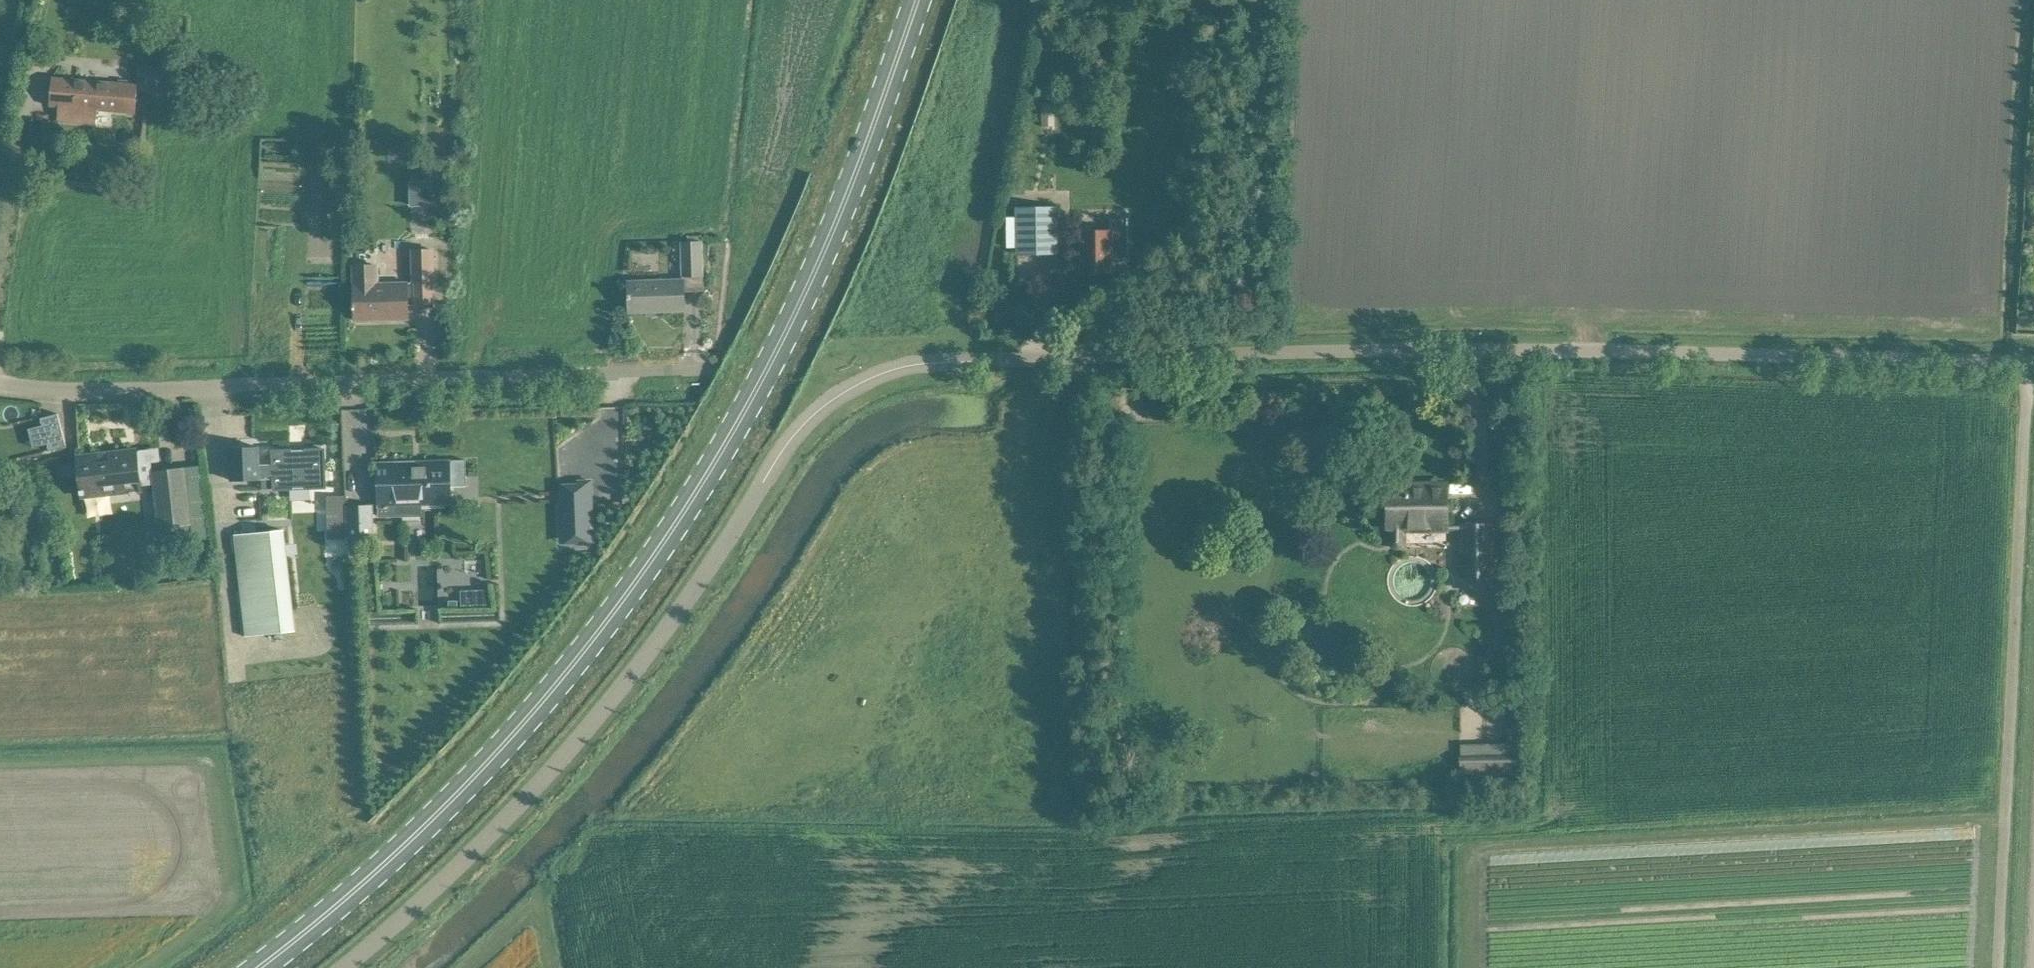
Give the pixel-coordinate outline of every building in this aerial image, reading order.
[(184,89),(186,70),(139,66),(138,85),(184,89)] [(138,85),(52,78),(50,106),(59,107),(58,121),(97,124),(98,110),(136,113),(138,85)] [(1041,103),(1041,125),(1053,125),(1053,103),(1041,103)] [(412,190),(412,209),(435,210),(435,189),(412,190)] [(1016,207),(1017,255),(1057,254),(1056,207),(1016,207)] [(1110,231),(1080,231),(1081,273),(1113,272),(1113,256),(1127,255),(1127,257),(1129,257),(1127,218),(1126,218),(1126,219),(1109,220),(1110,231)] [(702,274),(701,242),(681,242),(682,275),(702,274)] [(412,283),(407,283),(408,306),(416,305),(416,307),(432,306),(432,283),(434,283),(434,247),(411,247),(412,283)] [(407,283),(379,284),(378,265),(354,266),(355,305),(353,306),(353,309),(355,309),(355,320),(408,319),(408,306),(407,283)] [(684,311),(683,291),(683,280),(629,281),(629,295),(628,295),(628,299),(629,299),(630,312),(684,311)] [(59,411),(42,416),(51,449),(68,445),(59,411)] [(82,418),(86,435),(96,432),(91,416),(82,418)] [(231,448),(232,468),(233,480),(259,479),(280,478),(280,464),(258,465),(257,447),(231,448)] [(141,490),(139,470),(136,450),(78,457),(82,497),(141,490)] [(356,454),(306,456),(306,476),(356,474),(356,454)] [(452,486),(455,486),(467,486),(466,460),(450,460),(450,466),(415,468),(414,462),(372,464),(372,465),(376,465),(377,485),(378,509),(379,509),(379,518),(423,516),(423,507),(453,506),(452,486)] [(191,524),(187,488),(185,468),(153,472),(159,528),(191,524)] [(564,485),(560,506),(561,536),(593,534),(591,481),(578,481),(578,485),(564,485)] [(1446,528),(1446,506),(1446,486),(1388,486),(1388,543),(1389,546),(1392,548),(1395,549),(1399,550),(1402,549),(1405,546),(1406,543),(1407,528),(1446,528)] [(348,542),(372,541),(371,506),(347,507),(348,542)] [(1493,575),(1492,545),(1492,525),(1462,526),(1463,576),(1493,575)] [(234,536),(238,573),(228,574),(230,591),(240,590),(245,637),(296,631),(285,530),(234,536)] [(489,589),(461,590),(462,606),(489,606),(489,589)] [(1504,752),(1460,753),(1461,776),(1505,774),(1504,752)]
